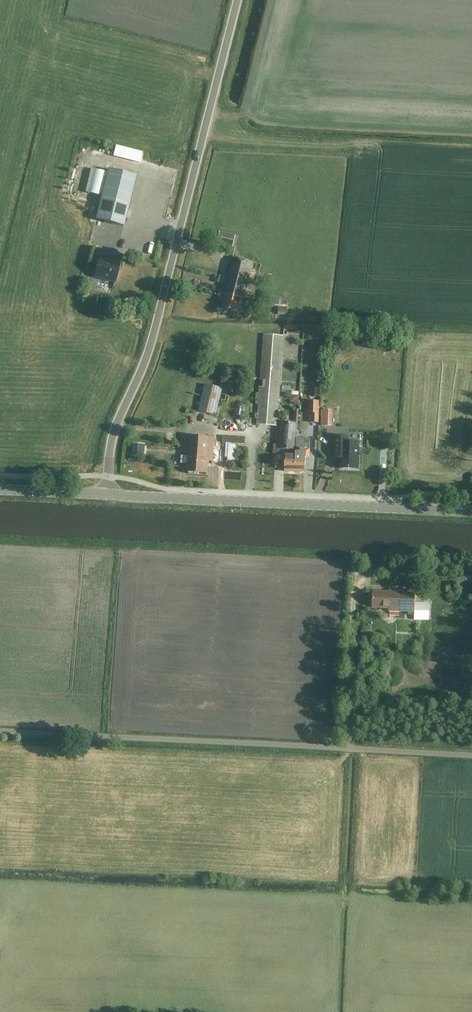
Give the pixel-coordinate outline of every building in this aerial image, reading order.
[(108,169),(96,219),(123,226),(136,176),(108,169)] [(220,232),(217,242),(233,246),(235,236),(220,232)] [(227,283),(229,284),(223,309),(238,313),(242,298),(244,299),(253,262),(233,258),(227,283)] [(99,259),(94,277),(115,282),(120,264),(99,259)] [(88,296),(92,279),(87,278),(83,295),(88,296)] [(279,307),(278,314),(287,315),(288,308),(279,307)] [(393,333),(378,331),(377,340),(392,342),(393,333)] [(278,426),(284,336),(263,334),(260,380),(264,380),(263,387),(259,387),(257,425),(278,426)] [(221,389),(205,385),(199,411),(215,415),(221,389)] [(330,426),(330,410),(322,410),(322,426),(330,426)] [(285,471),(295,472),(296,438),(297,438),(297,423),(280,423),(279,449),(288,449),(287,456),(286,456),(285,471)] [(188,436),(188,444),(200,444),(200,451),(196,451),(196,463),(197,463),(197,464),(207,465),(212,465),(214,437),(188,436)] [(349,442),(349,437),(335,436),(334,458),(335,458),(341,458),(341,469),(358,469),(359,443),(349,442)] [(296,438),(295,472),(305,472),(306,458),(310,458),(310,439),(297,438),(296,438)] [(134,443),(134,454),(146,454),(146,443),(134,443)] [(207,473),(207,465),(197,464),(197,463),(196,463),(196,451),(200,451),(200,444),(188,444),(187,456),(188,456),(187,472),(207,473)] [(428,620),(429,603),(415,602),(416,590),(390,589),(390,593),(374,592),(373,608),(389,608),(389,611),(415,612),(415,620),(428,620)]
